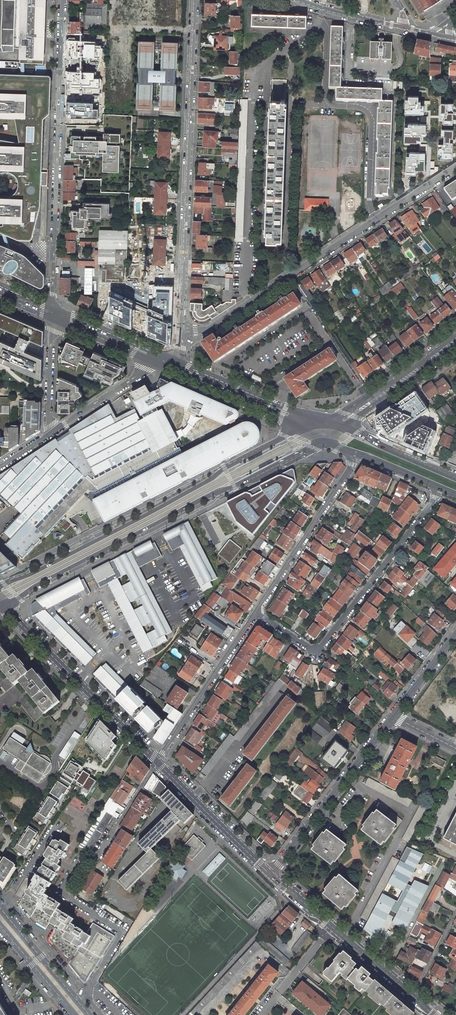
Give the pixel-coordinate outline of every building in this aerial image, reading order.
[(44,64),(46,0),(2,0),(1,14),(1,28),(1,44),(2,52),(17,52),(17,46),(21,46),(21,63),(22,63),(24,63),(44,64)] [(420,13),(441,0),(412,0),(420,13)] [(216,2),(206,2),(205,14),(215,15),(216,2)] [(92,3),(87,3),(86,22),(107,22),(107,4),(101,4),(92,3)] [(260,14),(252,13),(252,25),(306,27),(307,15),(296,15),(296,13),(293,13),(293,15),(278,14),(278,13),(277,13),(277,14),(263,14),(263,12),(260,12),(260,14)] [(240,16),(232,15),(231,31),(242,32),(242,23),(239,23),(240,16)] [(80,22),(69,21),(69,33),(80,33),(80,22)] [(343,29),(332,28),(329,89),(337,89),(341,89),(341,79),(343,79),(343,75),(342,75),(342,61),(344,61),(344,57),(342,57),(343,43),(344,43),(345,39),(343,39),(343,29)] [(228,36),(215,36),(215,49),(227,49),(228,43),(228,36)] [(372,42),(371,57),(379,57),(379,55),(384,55),(384,57),(391,57),(391,42),(384,42),(384,38),(379,38),(379,42),(372,42)] [(431,41),(417,38),(414,52),(430,56),(431,41)] [(95,45),(95,41),(69,40),(69,57),(101,58),(102,45),(95,45)] [(176,72),(177,42),(164,41),(163,69),(154,69),(155,41),(140,40),(139,70),(144,71),(144,77),(139,77),(138,108),(152,108),(153,80),(162,81),(161,109),(175,109),(176,79),(171,79),(171,72),(176,72)] [(455,47),(437,43),(436,50),(454,54),(455,47)] [(231,51),(230,63),(237,63),(238,57),(240,57),(240,54),(238,54),(238,51),(231,51)] [(440,64),(430,64),(430,75),(440,75),(440,72),(440,68),(440,64)] [(95,78),(95,72),(67,71),(67,95),(99,95),(100,78),(95,78)] [(20,87),(22,87),(23,86),(22,74),(0,73),(0,86),(20,87)] [(25,85),(27,82),(28,80),(28,79),(29,79),(30,79),(38,79),(39,79),(40,80),(41,80),(43,82),(44,84),(45,86),(45,87),(45,88),(44,97),(44,106),(44,107),(43,108),(43,109),(42,110),(41,111),(40,111),(39,112),(37,113),(29,116),(27,117),(25,120),(24,122),(24,125),(23,157),(23,158),(25,159),(34,165),(35,165),(36,166),(36,167),(37,168),(37,169),(37,171),(37,194),(33,227),(32,229),(31,231),(30,231),(29,232),(27,233),(25,233),(21,233),(17,232),(2,229),(0,229),(0,232),(1,232),(2,232),(6,234),(13,237),(19,239),(22,240),(29,240),(31,239),(33,237),(41,204),(43,131),(43,120),(43,119),(44,119),(47,115),(49,113),(50,112),(50,102),(51,78),(51,77),(50,76),(49,75),(34,74),(24,74),(25,85)] [(28,80),(27,82),(25,85),(23,86),(22,87),(20,87),(0,86),(0,118),(15,118),(19,143),(0,139),(0,172),(3,171),(10,172),(14,173),(17,177),(19,182),(18,189),(13,195),(8,197),(0,197),(0,229),(2,229),(17,232),(21,233),(25,233),(27,233),(29,232),(30,231),(31,231),(32,229),(33,227),(37,194),(37,171),(37,169),(37,168),(36,167),(36,166),(35,165),(34,165),(25,159),(23,158),(23,157),(24,125),(24,122),(25,120),(27,117),(29,116),(37,113),(39,112),(40,111),(41,111),(42,110),(43,109),(43,108),(44,107),(44,106),(44,97),(45,88),(45,87),(45,86),(44,84),(43,82),(41,80),(40,80),(39,79),(38,79),(30,79),(29,79),(28,79),(28,80)] [(286,80),(273,79),(272,101),(282,101),(282,99),(286,100),(286,80)] [(210,82),(200,81),(199,91),(209,91),(209,93),(208,97),(214,98),(214,93),(214,82),(210,82)] [(341,89),(337,89),(336,101),(379,102),(382,102),(383,91),(372,90),(372,89),(368,88),(368,90),(348,90),(348,88),(344,88),(344,89),(341,89)] [(426,92),(406,91),(405,114),(407,114),(407,124),(405,124),(404,152),(406,152),(406,170),(425,171),(426,149),(424,149),(424,142),(426,142),(427,114),(425,114),(426,92)] [(208,97),(199,97),(199,107),(214,108),(214,98),(208,97)] [(283,241),(287,102),(286,102),(286,100),(282,99),(282,101),(272,101),(272,106),(270,106),(270,112),(267,112),(267,116),(270,116),(269,144),(266,144),(266,148),(269,148),(269,153),(266,153),(266,157),(268,157),(267,186),(265,186),(265,190),(267,190),(267,203),(264,203),(264,207),(267,207),(266,229),(264,229),(264,233),(263,234),(266,234),(267,234),(267,242),(282,242),(282,241),(283,241)] [(94,108),(94,103),(66,102),(66,113),(71,113),(71,117),(98,118),(98,108),(94,108)] [(382,102),(379,102),(376,197),(383,197),(384,196),(388,196),(391,103),(382,102)] [(453,104),(441,103),(440,116),(444,116),(443,124),(452,125),(453,104)] [(215,114),(198,113),(198,122),(214,123),(215,114)] [(453,130),(442,130),(442,136),(444,136),(444,144),(438,144),(438,159),(452,160),(453,130)] [(205,131),(204,147),(208,147),(215,147),(215,140),(218,140),(218,137),(220,137),(221,132),(205,131)] [(170,133),(160,132),(159,144),(170,145),(170,133)] [(65,153),(64,165),(73,165),(84,165),(84,160),(81,160),(81,154),(105,155),(104,168),(120,169),(121,133),(105,133),(105,140),(98,139),(98,136),(86,136),(74,136),(74,145),(73,145),(73,153),(65,153)] [(170,145),(159,144),(159,157),(169,157),(170,145)] [(237,160),(237,149),(223,148),(222,155),(233,156),(233,159),(237,160)] [(200,162),(199,173),(210,174),(210,168),(214,168),(214,163),(206,163),(204,162),(200,162)] [(73,165),(64,165),(64,179),(75,179),(75,175),(73,175),(73,167),(73,165)] [(75,179),(64,179),(63,191),(74,191),(75,179)] [(208,180),(196,179),(195,191),(208,191),(208,180)] [(444,190),(452,201),(455,198),(455,182),(444,190)] [(167,183),(156,183),(156,198),(166,198),(167,183)] [(74,191),(63,191),(63,199),(74,199),(74,191)] [(212,197),(195,196),(194,206),(211,207),(212,197)] [(166,198),(156,198),(155,213),(165,214),(166,198)] [(433,198),(423,205),(425,208),(420,212),(425,217),(439,208),(433,198)] [(328,199),(306,199),(305,210),(328,211),(328,199)] [(66,232),(65,240),(75,240),(79,240),(80,233),(84,233),(84,227),(87,227),(87,218),(101,219),(101,217),(109,217),(109,203),(83,202),(83,204),(78,203),(78,208),(75,207),(75,210),(71,210),(70,220),(72,220),(71,232),(66,232)] [(211,207),(194,206),(194,212),(204,213),(204,221),(210,221),(211,207)] [(412,211),(402,218),(408,228),(416,223),(419,221),(412,211)] [(396,221),(389,225),(395,234),(394,235),(400,242),(409,236),(407,233),(396,221)] [(413,234),(421,229),(416,223),(408,228),(413,234)] [(380,231),(374,235),(379,242),(387,237),(383,231),(381,233),(380,231)] [(2,232),(6,245),(10,247),(6,234),(2,232)] [(202,235),(197,234),(196,247),(204,247),(206,247),(207,235),(202,235)] [(369,240),(364,244),(368,249),(379,242),(374,235),(368,239),(369,240)] [(75,240),(65,240),(65,251),(75,251),(75,240)] [(166,240),(155,240),(154,252),(165,252),(166,240)] [(0,242),(0,268),(4,269),(4,270),(5,271),(6,271),(7,272),(8,272),(9,272),(10,272),(40,286),(42,286),(43,286),(44,285),(44,284),(44,280),(45,275),(44,273),(43,271),(26,255),(23,253),(21,251),(10,247),(6,245),(0,242)] [(361,244),(352,249),(359,258),(361,257),(360,255),(368,249),(364,244),(362,245),(361,244)] [(346,258),(344,259),(347,265),(348,266),(356,260),(359,264),(361,263),(359,258),(352,249),(344,254),(346,258)] [(165,252),(154,252),(154,264),(164,264),(165,252)] [(339,258),(331,263),(336,272),(347,265),(344,259),(341,261),(339,258)] [(206,261),(192,260),(192,269),(201,270),(201,267),(202,267),(205,267),(206,266),(206,261)] [(234,262),(230,262),(228,272),(210,271),(210,277),(233,278),(233,272),(234,262)] [(331,263),(320,270),(326,280),(327,281),(331,279),(329,277),(336,272),(331,263)] [(414,268),(412,269),(415,273),(421,268),(422,268),(419,264),(414,268)] [(326,280),(320,270),(312,276),(315,282),(318,285),(326,280)] [(71,277),(60,276),(60,293),(65,293),(70,294),(71,277)] [(210,277),(209,277),(208,284),(220,284),(221,283),(225,284),(225,290),(233,290),(233,278),(210,277)] [(303,284),(299,287),(309,301),(313,299),(308,290),(315,286),(313,283),(309,277),(302,282),(303,284)] [(402,278),(392,285),(394,288),(401,283),(404,280),(402,278)] [(121,295),(114,291),(104,315),(172,344),(174,285),(165,285),(165,279),(156,279),(156,282),(128,282),(121,295)] [(326,280),(318,285),(319,287),(322,292),(330,286),(327,281),(326,280)] [(390,282),(379,290),(381,292),(391,285),(390,282)] [(394,288),(391,290),(395,295),(405,288),(401,283),(394,288)] [(455,309),(455,308),(455,291),(450,284),(445,288),(449,293),(445,297),(448,301),(455,309)] [(391,290),(394,288),(392,285),(391,285),(381,292),(383,295),(391,290)] [(201,288),(191,288),(190,296),(201,297),(201,288)] [(223,290),(223,301),(226,302),(232,302),(232,299),(233,290),(225,290),(223,290)] [(79,292),(75,303),(87,308),(92,297),(79,292)] [(213,337),(202,344),(214,362),(218,360),(226,356),(225,355),(228,353),(228,354),(236,349),(235,349),(238,347),(239,347),(246,342),(245,341),(247,339),(248,341),(253,338),(252,337),(259,333),(268,328),(267,326),(271,324),(272,325),(277,322),(276,322),(283,317),(284,318),(291,313),(290,311),(292,310),(293,311),(298,308),(297,308),(300,306),(294,295),(291,297),(290,297),(287,298),(288,299),(287,300),(286,298),(285,298),(283,299),(281,296),(278,297),(281,301),(279,302),(279,304),(279,305),(278,305),(276,306),(276,307),(268,312),(267,312),(264,314),(265,314),(257,320),(256,319),(254,321),(246,327),(245,326),(242,328),(243,329),(242,329),(241,328),(240,328),(238,329),(236,325),(233,327),(236,330),(234,332),(234,333),(234,334),(234,335),(233,334),(230,336),(231,337),(226,340),(225,339),(223,341),(223,342),(221,343),(222,339),(221,338),(220,336),(218,338),(217,342),(213,337)] [(451,312),(446,305),(444,307),(436,297),(430,301),(434,306),(438,311),(443,318),(451,312)] [(212,304),(204,310),(202,309),(202,303),(190,302),(190,311),(192,311),(192,312),(193,313),(193,315),(194,316),(194,317),(195,318),(197,319),(198,320),(199,320),(201,321),(202,321),(204,321),(205,320),(207,319),(208,321),(236,303),(236,299),(232,299),(232,302),(226,302),(222,304),(221,303),(214,308),(212,304)] [(411,308),(407,311),(414,321),(418,318),(411,308)] [(0,311),(0,327),(6,329),(21,335),(16,346),(2,340),(0,344),(0,360),(42,378),(43,357),(24,349),(25,347),(28,348),(30,342),(28,341),(29,339),(43,345),(44,336),(41,335),(41,329),(0,311)] [(438,311),(430,317),(436,324),(443,318),(438,311)] [(427,319),(420,324),(426,332),(433,326),(427,319)] [(416,326),(407,332),(414,341),(423,335),(416,326)] [(407,332),(400,338),(406,347),(414,341),(407,332)] [(85,348),(68,340),(65,346),(58,346),(57,363),(70,363),(70,368),(76,371),(79,363),(87,367),(84,374),(94,378),(95,375),(104,379),(103,382),(110,385),(111,382),(112,379),(114,380),(118,377),(120,380),(126,375),(121,369),(123,364),(94,351),(92,357),(83,353),(85,348)] [(396,343),(388,349),(394,356),(402,350),(396,343)] [(387,347),(379,352),(386,362),(394,356),(388,349),(387,347)] [(285,379),(297,398),(298,397),(308,390),(303,383),(305,381),(309,379),(317,374),(316,374),(319,372),(320,372),(323,370),(323,369),(326,367),(326,368),(334,363),(333,363),(336,361),(330,350),(327,352),(327,351),(324,353),(324,354),(315,360),(315,359),(312,361),(304,367),(303,366),(300,368),(301,369),(293,374),(292,374),(285,378),(285,379)] [(371,360),(368,362),(374,370),(383,364),(377,356),(374,358),(371,360)] [(372,372),(366,363),(365,363),(365,364),(362,365),(360,362),(357,364),(355,361),(351,364),(355,371),(358,374),(360,373),(362,375),(364,377),(372,372)] [(253,374),(251,378),(260,382),(262,378),(253,374)] [(77,384),(59,377),(59,381),(57,381),(56,398),(59,398),(59,402),(56,402),(56,411),(58,411),(58,413),(61,413),(68,413),(68,412),(70,412),(70,409),(75,409),(75,399),(82,394),(80,390),(77,390),(77,384)] [(444,378),(434,385),(439,392),(441,395),(451,387),(444,378)] [(142,424),(160,415),(177,407),(178,406),(195,413),(227,426),(230,425),(230,426),(236,423),(235,422),(236,421),(237,420),(237,419),(238,417),(237,415),(237,414),(236,413),(235,412),(233,411),(210,401),(206,403),(203,399),(199,397),(199,396),(161,380),(159,385),(158,385),(158,386),(155,388),(148,391),(146,387),(138,391),(128,396),(135,409),(142,424)] [(432,382),(422,389),(427,397),(432,404),(434,403),(431,398),(439,392),(434,385),(432,382)] [(389,437),(428,411),(416,393),(377,419),(389,437)] [(1,458),(1,449),(10,450),(10,452),(19,446),(19,440),(26,440),(26,441),(40,432),(41,403),(36,403),(36,401),(24,401),(23,431),(18,431),(18,424),(12,424),(11,426),(5,426),(6,421),(8,421),(8,414),(9,414),(10,407),(9,407),(9,400),(0,400),(0,458),(1,458)] [(160,415),(142,424),(135,409),(116,418),(111,409),(109,405),(100,410),(69,431),(71,433),(63,438),(58,442),(56,439),(0,476),(0,493),(3,496),(2,496),(21,514),(0,536),(0,537),(23,559),(41,540),(40,539),(44,535),(45,536),(66,514),(89,490),(90,491),(91,491),(92,491),(93,491),(98,500),(183,456),(179,448),(177,449),(174,443),(160,415)] [(438,412),(444,421),(447,421),(455,420),(455,416),(448,405),(438,412)] [(233,430),(183,456),(98,500),(93,502),(96,505),(98,507),(98,506),(100,508),(103,513),(102,514),(104,517),(106,522),(119,515),(118,513),(120,512),(121,514),(143,502),(144,500),(150,497),(152,498),(179,484),(180,481),(187,478),(190,479),(221,462),(222,460),(229,456),(231,457),(254,445),(256,443),(257,441),(258,440),(258,438),(258,437),(259,436),(258,434),(258,433),(258,431),(257,430),(256,429),(256,428),(255,428),(253,427),(252,427),(249,426),(248,425),(248,424),(246,424),(245,425),(243,425),(242,426),(233,430)] [(444,426),(438,444),(448,448),(455,430),(444,426)] [(435,433),(423,428),(408,438),(406,443),(426,452),(435,433)] [(10,452),(10,450),(1,449),(1,458),(10,452)] [(333,463),(327,473),(334,478),(337,473),(340,475),(345,467),(344,466),(343,465),(341,463),(333,463)] [(316,466),(309,475),(316,479),(322,470),(316,466)] [(362,467),(354,479),(376,488),(376,487),(382,475),(364,467),(363,467),(362,467)] [(291,469),(225,502),(234,520),(253,535),(294,483),(295,481),(295,479),(293,470),(293,469),(292,469),(291,469)] [(325,473),(319,482),(328,487),(334,478),(327,473),(325,473)] [(392,479),(382,475),(376,487),(386,491),(392,479)] [(319,481),(312,491),(322,497),(328,487),(319,482),(319,481)] [(413,488),(400,482),(392,501),(395,503),(399,493),(406,496),(413,488)] [(302,483),(298,488),(304,492),(308,487),(302,483)] [(296,490),(294,494),(298,496),(300,498),(304,492),(298,488),(296,490)] [(360,494),(358,497),(369,504),(372,496),(373,495),(364,489),(360,494)] [(66,514),(68,519),(75,515),(83,511),(87,512),(89,517),(98,512),(101,518),(104,517),(102,514),(103,513),(100,508),(98,506),(98,507),(96,505),(93,502),(98,500),(93,491),(92,491),(91,491),(90,491),(89,490),(66,514)] [(347,493),(340,503),(350,509),(352,506),(356,499),(347,493)] [(307,494),(302,502),(309,507),(314,499),(307,494)] [(382,501),(372,496),(369,504),(375,509),(377,510),(379,507),(382,501)] [(392,501),(383,497),(382,501),(379,507),(387,511),(392,501)] [(420,506),(409,497),(400,508),(411,517),(420,506)] [(448,520),(452,509),(442,505),(438,515),(448,520)] [(411,517),(400,508),(393,517),(404,526),(411,517)] [(282,509),(278,513),(285,518),(289,513),(282,509)] [(452,509),(448,520),(455,523),(455,510),(452,509)] [(299,511),(292,522),(301,528),(308,517),(299,511)] [(356,513),(353,518),(352,519),(353,521),(351,524),(352,524),(353,525),(350,528),(355,532),(363,520),(359,517),(360,515),(356,513)] [(273,519),(269,524),(274,527),(278,522),(273,519)] [(440,525),(432,519),(424,528),(432,534),(440,525)] [(180,547),(203,591),(213,586),(210,581),(217,578),(188,521),(171,530),(163,534),(172,551),(180,547)] [(284,527),(281,532),(284,534),(293,540),(301,528),(292,522),(287,529),(284,527)] [(269,524),(259,537),(263,540),(274,527),(269,524)] [(401,530),(393,524),(388,531),(396,537),(401,530)] [(325,529),(323,528),(319,534),(325,538),(329,532),(327,530),(325,529)] [(344,542),(349,545),(352,541),(355,537),(356,535),(352,532),(348,529),(343,536),(337,531),(337,532),(331,528),(329,532),(334,535),(344,542)] [(371,540),(359,531),(356,535),(355,537),(366,546),(370,542),(371,540)] [(284,534),(278,544),(287,550),(293,540),(284,534)] [(391,543),(383,537),(382,538),(379,535),(375,541),(378,544),(377,545),(385,551),(391,543)] [(259,537),(249,549),(253,551),(256,553),(264,540),(263,540),(259,537)] [(222,550),(218,554),(230,564),(242,548),(231,539),(222,550)] [(1,575),(16,568),(5,557),(8,553),(11,548),(6,544),(5,545),(0,540),(0,575),(1,575)] [(319,543),(314,540),(312,544),(314,545),(310,550),(313,552),(319,543)] [(385,551),(377,545),(371,540),(370,542),(376,546),(371,552),(379,558),(385,551)] [(172,630),(139,568),(162,556),(155,542),(151,544),(150,541),(114,560),(122,575),(126,573),(130,580),(126,583),(134,599),(138,596),(142,604),(138,606),(146,622),(150,620),(154,627),(150,630),(158,645),(168,640),(165,635),(172,632),(172,630)] [(424,547),(416,541),(411,548),(418,554),(424,547)] [(335,543),(331,551),(341,557),(345,552),(346,550),(335,543)] [(361,548),(354,543),(347,553),(353,558),(361,548)] [(455,543),(434,569),(446,579),(455,566),(455,544),(455,543)] [(444,547),(439,544),(432,553),(437,557),(444,547)] [(276,548),(269,558),(278,563),(284,554),(276,548)] [(250,556),(246,562),(253,567),(254,567),(261,557),(256,553),(253,551),(251,555),(250,555),(249,556),(250,556)] [(377,561),(366,552),(359,562),(370,571),(377,561)] [(316,560),(306,553),(303,558),(313,564),(316,560)] [(262,569),(260,571),(269,577),(276,566),(264,558),(262,561),(264,563),(261,568),(262,569)] [(428,568),(421,562),(420,563),(415,559),(413,561),(418,566),(416,569),(419,571),(414,576),(419,580),(427,586),(435,577),(427,570),(428,568)] [(122,575),(114,560),(92,571),(100,588),(108,584),(143,652),(158,645),(150,630),(145,632),(141,624),(146,622),(138,606),(133,609),(129,601),(134,599),(126,583),(121,585),(117,577),(122,575)] [(234,568),(231,572),(238,577),(245,582),(249,575),(248,574),(253,567),(246,562),(245,561),(239,570),(235,567),(234,568)] [(311,568),(300,561),(293,573),(304,580),(311,568)] [(355,567),(366,575),(370,571),(359,562),(355,567)] [(325,565),(319,574),(326,578),(326,577),(332,570),(325,565)] [(340,571),(334,566),(332,570),(326,577),(332,582),(340,571)] [(366,575),(355,567),(352,571),(363,579),(366,575)] [(414,576),(413,575),(409,581),(402,576),(403,573),(396,567),(392,572),(400,578),(407,583),(408,584),(413,588),(414,587),(419,580),(414,576)] [(260,572),(255,580),(263,586),(269,577),(260,571),(259,570),(258,572),(260,572)] [(363,579),(352,571),(348,576),(349,576),(359,584),(363,579)] [(231,572),(222,583),(230,589),(238,577),(231,572)] [(319,573),(316,572),(314,575),(317,576),(311,585),(318,589),(318,588),(326,578),(319,574),(319,573)] [(400,578),(392,572),(388,577),(396,583),(399,579),(399,581),(404,584),(406,584),(407,583),(400,578)] [(304,580),(293,573),(290,577),(291,578),(287,584),(298,592),(306,581),(304,580)] [(359,584),(349,576),(339,588),(350,596),(359,584)] [(80,581),(78,578),(41,597),(44,602),(42,603),(41,602),(40,602),(38,602),(37,602),(35,602),(34,603),(33,604),(32,605),(31,607),(31,608),(31,610),(32,611),(33,613),(34,614),(40,620),(38,622),(49,633),(51,631),(56,636),(54,638),(65,649),(67,647),(72,652),(70,654),(81,665),(83,663),(85,666),(93,658),(92,657),(96,653),(57,614),(55,611),(90,593),(83,579),(80,581)] [(392,587),(385,582),(380,587),(388,593),(392,587)] [(241,592),(244,594),(254,601),(259,592),(249,585),(247,584),(245,587),(245,586),(241,592)] [(310,600),(318,589),(311,585),(310,584),(303,595),(310,600)] [(413,588),(408,584),(401,595),(402,596),(405,598),(413,588)] [(221,596),(229,602),(231,603),(233,600),(234,599),(242,604),(243,605),(242,606),(247,610),(248,610),(252,604),(226,587),(221,596)] [(284,589),(277,599),(287,605),(293,595),(284,589)] [(339,590),(332,599),(342,607),(349,597),(339,590)] [(384,597),(376,591),(368,601),(376,607),(384,597)] [(214,592),(194,617),(228,639),(234,630),(228,626),(226,629),(205,615),(216,602),(226,608),(229,602),(221,596),(214,592)] [(453,595),(445,604),(453,611),(455,608),(455,597),(453,595)] [(332,599),(331,598),(323,609),(323,610),(333,617),(342,607),(332,599)] [(239,609),(245,613),(246,613),(248,610),(247,610),(242,606),(243,605),(242,604),(234,599),(233,600),(241,606),(239,609)] [(287,605),(277,599),(270,610),(279,617),(287,605)] [(367,602),(360,611),(361,612),(371,619),(372,617),(375,619),(378,615),(376,613),(377,610),(367,602)] [(398,608),(392,604),(385,614),(390,618),(393,613),(398,608)] [(232,606),(226,616),(236,623),(236,622),(237,622),(238,622),(239,620),(239,619),(240,616),(242,616),(243,614),(243,613),(242,613),(243,612),(232,606)] [(309,614),(303,610),(300,614),(299,616),(305,620),(309,614)] [(333,617),(323,610),(316,620),(326,628),(333,617)] [(446,617),(438,610),(437,612),(428,623),(437,629),(446,617)] [(371,619),(361,612),(354,622),(363,629),(369,620),(371,619)] [(226,616),(224,618),(234,625),(236,623),(226,616)] [(425,623),(419,618),(416,620),(422,626),(425,623)] [(371,619),(369,620),(381,630),(382,628),(371,619)] [(326,628),(316,620),(307,632),(316,638),(322,630),(323,631),(326,628)] [(204,629),(196,624),(190,634),(197,639),(204,629)] [(362,636),(364,633),(354,625),(353,626),(351,624),(344,633),(343,635),(350,641),(352,639),(353,640),(358,633),(362,636)] [(436,634),(429,627),(427,625),(424,629),(426,631),(420,639),(428,645),(436,634)] [(415,634),(407,626),(399,634),(407,642),(414,635),(415,634)] [(273,635),(260,627),(257,628),(247,642),(258,649),(264,640),(268,643),(272,637),(273,635)] [(371,631),(368,636),(373,640),(376,635),(372,632),(371,631)] [(211,634),(201,649),(213,656),(222,641),(211,634)] [(350,641),(343,635),(337,643),(345,649),(346,651),(348,648),(353,652),(354,650),(350,646),(352,642),(350,641)] [(283,645),(272,637),(268,643),(264,650),(265,651),(275,658),(283,645)] [(258,649),(247,642),(237,657),(248,664),(258,649)] [(345,649),(337,643),(332,650),(331,651),(330,655),(329,657),(331,658),(334,661),(339,655),(340,656),(343,652),(346,655),(348,652),(346,651),(345,649)] [(11,658),(0,645),(0,667),(11,658)] [(375,657),(380,661),(380,660),(384,664),(387,661),(384,658),(385,656),(382,654),(385,651),(380,647),(375,653),(375,657)] [(297,652),(291,648),(284,659),(283,660),(290,664),(290,663),(297,652)] [(397,662),(385,651),(382,654),(385,656),(384,658),(387,661),(400,673),(404,669),(397,662)] [(303,656),(297,652),(290,663),(292,664),(296,667),(303,656)] [(409,654),(402,663),(406,667),(408,669),(416,660),(409,654)] [(15,655),(11,658),(0,667),(14,684),(18,681),(29,672),(15,655)] [(191,656),(185,666),(196,673),(202,663),(191,656)] [(248,664),(237,657),(230,669),(239,675),(240,676),(246,667),(249,670),(251,666),(248,664)] [(331,658),(324,666),(331,671),(332,669),(330,667),(332,664),(335,666),(337,663),(334,661),(331,658)] [(399,660),(397,662),(404,669),(406,667),(402,663),(399,660)] [(115,700),(129,686),(106,663),(102,667),(101,666),(93,674),(95,676),(94,678),(105,689),(107,687),(111,692),(110,694),(115,700)] [(308,666),(303,663),(297,673),(295,674),(301,678),(302,677),(301,676),(308,666)] [(156,665),(152,670),(164,679),(168,673),(156,665)] [(185,666),(179,675),(190,682),(196,673),(185,666)] [(324,668),(318,678),(328,684),(332,686),(334,683),(331,680),(333,676),(336,678),(337,676),(334,674),(334,675),(324,668)] [(48,687),(33,669),(29,672),(18,681),(33,698),(48,687)] [(239,675),(230,669),(222,682),(231,687),(239,675)] [(377,673),(384,680),(387,678),(380,670),(377,673)] [(285,675),(286,673),(285,672),(280,679),(284,683),(287,686),(291,682),(284,676),(284,675),(285,675)] [(144,680),(140,685),(158,697),(162,692),(144,680)] [(276,683),(274,681),(265,692),(267,694),(276,683)] [(287,686),(295,693),(298,695),(301,698),(306,692),(302,689),(292,682),(293,681),(292,681),(291,682),(287,686)] [(231,687),(222,682),(215,693),(226,700),(233,689),(231,687)] [(346,688),(340,683),(335,688),(342,694),(346,688)] [(397,688),(392,683),(390,685),(387,683),(382,688),(385,691),(383,693),(389,698),(397,688)] [(237,684),(233,689),(240,694),(244,689),(237,684)] [(177,685),(166,703),(168,704),(177,710),(188,693),(177,685)] [(145,702),(129,686),(115,700),(131,716),(135,712),(135,714),(137,716),(139,716),(135,719),(148,733),(149,731),(150,732),(154,728),(153,727),(154,727),(158,722),(162,719),(149,706),(146,708),(143,705),(145,702)] [(59,701),(48,687),(33,698),(45,713),(48,711),(49,713),(51,711),(50,709),(59,701)] [(357,698),(365,705),(373,695),(367,691),(366,692),(364,690),(363,691),(362,692),(361,693),(357,698)] [(321,692),(315,693),(316,706),(323,705),(321,692)] [(226,700),(215,693),(214,695),(208,704),(216,710),(222,701),(225,702),(226,700)] [(296,704),(287,697),(279,707),(277,709),(277,710),(275,712),(266,724),(264,726),(264,727),(262,729),(253,741),(253,740),(251,743),(251,744),(243,754),(252,761),(296,704)] [(357,698),(356,697),(350,703),(353,706),(351,709),(357,714),(365,705),(357,698)] [(177,710),(168,704),(164,711),(171,716),(161,730),(160,732),(155,740),(157,742),(159,744),(160,743),(162,744),(183,714),(177,710)] [(216,710),(208,704),(201,715),(209,720),(210,721),(211,719),(216,710)] [(201,715),(200,714),(193,725),(201,730),(205,724),(213,729),(216,725),(210,721),(209,720),(201,715)] [(334,728),(321,716),(317,721),(330,733),(334,728)] [(98,718),(84,740),(105,761),(117,745),(113,742),(116,737),(98,718)] [(160,728),(161,725),(162,724),(163,724),(163,723),(163,722),(163,721),(161,721),(160,721),(160,722),(158,722),(154,727),(160,732),(161,730),(160,728)] [(347,721),(339,732),(342,734),(350,741),(354,736),(350,734),(355,727),(350,723),(347,721)] [(201,730),(193,725),(191,728),(192,729),(185,739),(193,744),(194,743),(197,745),(203,735),(200,734),(199,733),(201,730)] [(322,738),(311,728),(307,734),(318,743),(322,738)] [(59,756),(65,760),(81,735),(75,731),(59,756)] [(42,755),(40,755),(38,755),(33,752),(34,751),(30,743),(27,748),(16,741),(10,738),(3,749),(20,760),(15,767),(39,783),(44,775),(47,774),(50,771),(51,769),(51,766),(51,763),(50,761),(48,758),(45,755),(42,755)] [(388,768),(380,783),(395,790),(417,747),(402,740),(399,746),(397,745),(395,750),(396,751),(392,759),(388,768)] [(348,751),(336,742),(323,759),(334,768),(348,751)] [(183,746),(176,756),(188,768),(193,773),(203,760),(197,756),(183,746)] [(303,753),(299,750),(297,747),(293,752),(296,754),(298,755),(300,756),(303,753)] [(292,763),(298,755),(296,754),(293,752),(291,754),(287,760),(292,763)] [(433,755),(430,762),(442,767),(445,761),(433,755)] [(150,770),(136,757),(128,770),(131,773),(129,776),(132,779),(134,777),(141,784),(150,770)] [(71,761),(63,773),(84,786),(83,787),(89,792),(96,781),(89,776),(90,775),(84,771),(81,775),(79,774),(78,774),(83,767),(76,763),(76,764),(71,761)] [(257,772),(248,765),(242,772),(241,772),(239,774),(240,775),(238,777),(229,789),(228,789),(226,791),(227,792),(221,799),(230,806),(257,772)] [(312,779),(318,784),(323,778),(317,773),(316,772),(309,767),(304,773),(311,778),(312,779)] [(326,774),(320,768),(317,773),(323,778),(326,774)] [(285,773),(280,769),(275,776),(280,780),(285,773)] [(163,783),(156,776),(147,789),(153,792),(161,797),(164,792),(167,787),(163,783)] [(45,821),(55,805),(57,802),(56,801),(58,798),(59,799),(63,794),(64,795),(71,784),(61,777),(50,793),(53,795),(51,798),(48,796),(34,817),(43,823),(45,821)] [(313,793),(320,785),(318,784),(312,779),(311,781),(305,789),(312,795),(313,793)] [(269,784),(262,792),(267,797),(274,788),(269,784)] [(305,789),(300,785),(294,794),(307,804),(313,795),(312,795),(305,789)] [(131,791),(123,786),(114,800),(121,804),(125,798),(128,794),(129,794),(131,791)] [(194,815),(169,790),(160,799),(170,809),(172,811),(181,820),(185,824),(194,815)] [(152,800),(141,793),(132,807),(143,813),(152,800)] [(262,804),(256,800),(248,811),(253,816),(262,804)] [(55,805),(45,821),(47,822),(48,819),(55,808),(57,806),(55,805)] [(143,813),(132,807),(119,828),(122,830),(130,834),(143,813)] [(377,810),(361,830),(381,845),(394,829),(397,825),(387,818),(377,810)] [(181,820),(172,811),(143,839),(138,844),(145,851),(147,853),(152,849),(176,824),(181,820)] [(248,811),(240,820),(247,826),(248,825),(254,816),(253,816),(248,811)] [(90,850),(111,815),(105,812),(91,836),(90,836),(84,847),(90,850)] [(286,812),(281,819),(289,825),(294,818),(286,812)] [(392,812),(387,818),(397,825),(394,829),(395,830),(402,820),(392,812)] [(444,839),(455,845),(455,815),(444,839)] [(289,825),(281,819),(276,825),(279,828),(278,829),(281,831),(282,830),(284,831),(289,825)] [(23,855),(24,853),(35,836),(38,832),(29,826),(25,831),(27,832),(26,834),(24,833),(14,849),(23,855)] [(130,834),(122,830),(115,842),(125,848),(133,835),(130,834)] [(318,842),(311,850),(331,865),(347,845),(327,830),(318,842)] [(278,839),(270,832),(268,835),(266,833),(262,839),(272,847),(278,839)] [(197,838),(194,835),(180,850),(192,861),(194,858),(199,853),(206,846),(202,842),(201,841),(199,840),(197,838)] [(37,836),(35,836),(24,853),(26,854),(28,850),(35,840),(37,836)] [(60,860),(62,857),(63,858),(63,857),(66,852),(70,845),(61,840),(60,842),(57,840),(56,841),(54,844),(52,844),(50,846),(51,847),(50,849),(48,852),(47,852),(45,855),(45,857),(48,858),(59,864),(61,861),(60,860)] [(125,848),(115,842),(102,862),(113,868),(125,848)] [(367,921),(363,929),(370,935),(377,938),(389,913),(396,916),(393,922),(406,929),(428,887),(414,880),(411,886),(407,884),(424,854),(407,847),(400,860),(388,883),(403,891),(398,901),(382,893),(367,921)] [(157,854),(152,849),(147,853),(118,881),(127,890),(160,858),(157,854)] [(219,852),(202,871),(207,876),(225,858),(219,852)] [(0,861),(0,881),(4,883),(14,866),(16,864),(5,857),(5,859),(2,857),(0,861)] [(393,857),(361,918),(367,921),(382,893),(388,883),(400,860),(393,857)] [(57,872),(58,870),(59,870),(62,866),(59,864),(48,858),(46,862),(46,863),(43,867),(41,870),(41,872),(39,875),(51,882),(54,878),(54,879),(58,873),(57,872)] [(181,873),(183,869),(185,866),(178,862),(176,865),(170,862),(166,869),(171,872),(169,875),(177,879),(179,876),(181,873)] [(3,889),(17,868),(14,866),(4,883),(0,881),(0,885),(3,889)] [(103,877),(93,870),(87,879),(97,886),(103,877)] [(437,882),(436,884),(443,888),(444,887),(450,875),(443,872),(438,883),(437,882)] [(340,874),(323,894),(342,910),(358,890),(340,874)] [(36,882),(31,890),(29,889),(27,891),(28,895),(33,898),(32,899),(33,901),(35,902),(36,902),(39,904),(46,893),(48,890),(48,889),(47,889),(49,886),(50,887),(52,883),(51,882),(39,875),(37,878),(35,879),(34,881),(36,882)] [(97,886),(87,879),(81,888),(92,895),(97,886)] [(431,894),(428,899),(433,902),(441,888),(435,885),(432,891),(431,894)] [(20,904),(33,921),(46,929),(51,921),(54,917),(51,915),(49,915),(47,913),(47,912),(43,909),(41,910),(38,908),(38,906),(39,904),(36,902),(35,902),(33,901),(32,899),(33,898),(28,895),(27,891),(20,904)] [(47,913),(49,915),(51,915),(54,917),(59,908),(62,903),(58,901),(53,898),(49,896),(50,896),(46,893),(39,904),(38,906),(38,908),(41,910),(43,909),(47,912),(47,913)] [(425,904),(421,912),(424,914),(425,911),(428,912),(429,909),(432,911),(433,909),(437,911),(439,906),(433,902),(428,899),(427,900),(425,904)] [(299,914),(289,906),(270,925),(281,935),(299,914)] [(59,908),(54,917),(51,921),(51,922),(53,923),(62,910),(59,908)] [(62,910),(53,923),(54,924),(56,924),(57,925),(58,925),(66,913),(62,910)] [(421,912),(419,917),(424,920),(428,912),(425,911),(424,914),(421,912)] [(66,913),(58,925),(61,927),(60,928),(63,930),(65,930),(67,931),(72,923),(75,919),(72,916),(66,913)] [(311,924),(305,919),(301,924),(307,929),(311,924)] [(441,934),(431,929),(423,925),(417,921),(410,933),(417,937),(420,931),(428,935),(425,941),(434,946),(441,934)] [(50,939),(80,977),(86,981),(88,981),(115,936),(94,923),(88,933),(92,936),(86,944),(85,943),(82,947),(80,947),(74,944),(75,943),(70,940),(67,940),(65,939),(64,936),(67,931),(65,930),(63,930),(60,928),(61,927),(58,925),(57,925),(49,938),(50,939)] [(84,930),(79,927),(78,928),(76,927),(76,926),(72,923),(67,931),(64,936),(65,939),(67,940),(70,940),(75,943),(74,944),(80,947),(82,947),(85,943),(86,944),(92,936),(88,933),(84,931),(84,930)] [(271,929),(269,927),(262,935),(263,937),(271,929)] [(312,934),(307,930),(291,949),(297,954),(301,949),(312,934)] [(446,944),(455,949),(455,936),(455,938),(451,935),(446,944)] [(291,962),(262,937),(258,942),(286,967),(291,962)] [(427,963),(433,953),(423,948),(421,951),(418,950),(405,943),(401,951),(414,958),(417,959),(417,958),(427,963)] [(397,959),(410,966),(414,958),(401,951),(397,959)] [(342,952),(324,974),(332,981),(340,972),(360,989),(370,976),(370,975),(361,968),(359,970),(357,968),(356,969),(354,968),(357,964),(347,956),(342,952)] [(436,964),(431,973),(443,980),(444,977),(442,976),(445,969),(436,964)] [(278,973),(269,965),(254,984),(263,991),(269,984),(270,983),(271,982),(276,975),(278,973)] [(423,972),(412,966),(409,972),(412,973),(414,974),(412,978),(414,980),(418,981),(423,972)] [(370,976),(360,989),(361,990),(363,988),(366,991),(375,980),(370,976)] [(319,1014),(322,1014),(330,1005),(322,998),(326,993),(308,978),(304,983),(299,989),(298,987),(293,993),(319,1014)] [(395,996),(375,979),(375,980),(366,991),(385,1007),(395,996)] [(263,991),(254,984),(240,1001),(250,1008),(255,1001),(256,1000),(257,999),(263,991)] [(441,990),(450,993),(452,987),(444,984),(441,990)] [(395,996),(385,1007),(394,1014),(413,1014),(414,1013),(395,996)] [(240,1001),(229,1014),(244,1014),(250,1008),(240,1001)]
